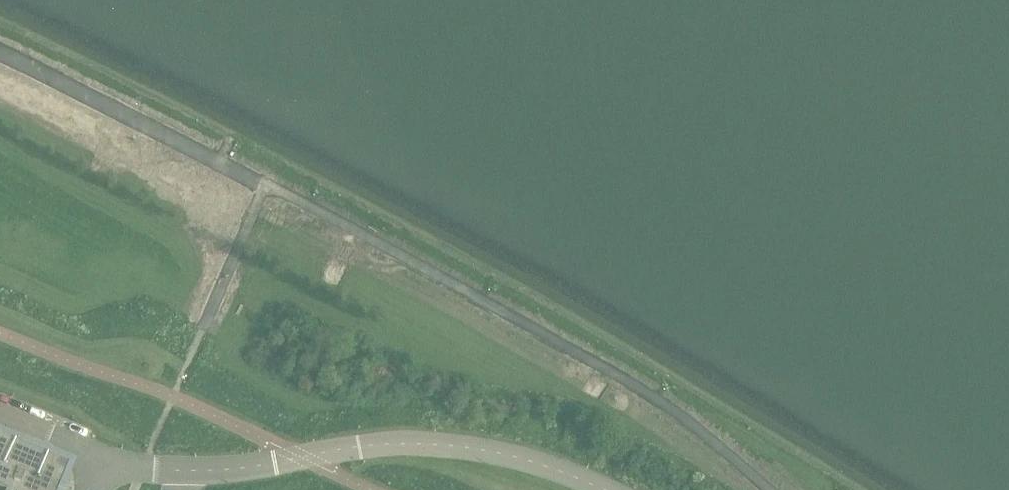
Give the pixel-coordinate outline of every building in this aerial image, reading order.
[(59,489),(68,467),(38,454),(26,450),(0,440),(0,489),(59,489)]
